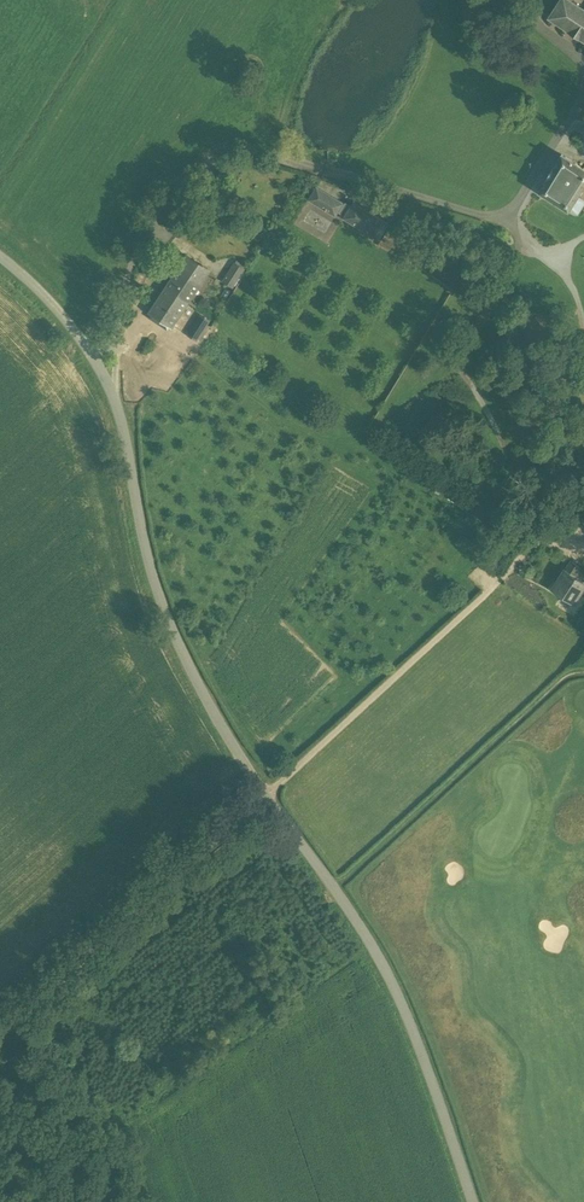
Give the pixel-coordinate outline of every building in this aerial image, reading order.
[(568,0),(562,0),(551,17),(583,38),(583,10),(568,0)] [(583,185),(583,169),(562,154),(539,191),(568,210),(583,185)] [(335,216),(344,203),(316,186),(308,199),(335,216)] [(379,240),(388,223),(353,202),(343,218),(379,240)] [(167,287),(188,301),(208,271),(188,257),(167,287)] [(233,288),(245,269),(234,262),(222,281),(233,288)] [(172,325),(188,301),(167,287),(151,311),(172,325)] [(197,341),(210,320),(200,313),(187,334),(197,341)] [(583,586),(583,583),(574,576),(580,568),(571,560),(568,563),(552,588),(573,602),(583,586)]
